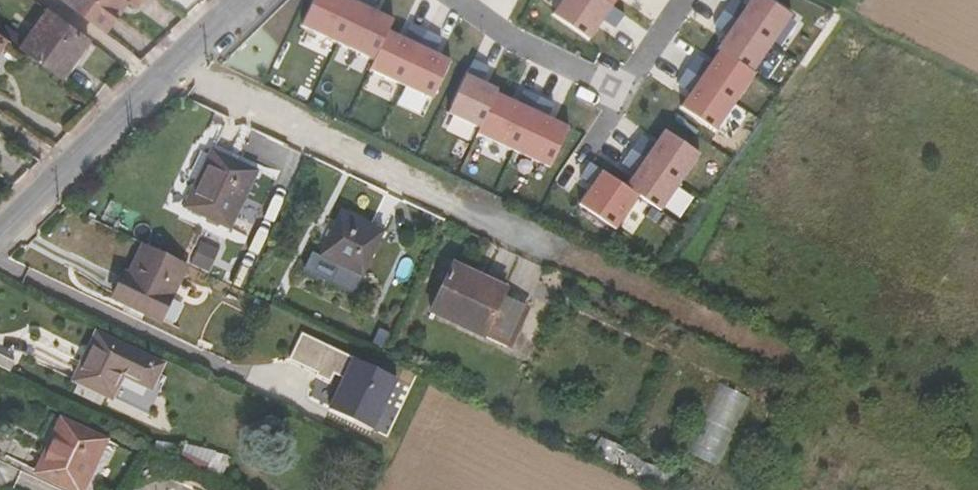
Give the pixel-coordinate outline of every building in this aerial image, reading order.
[(57,1),(103,33),(126,2),(133,7),(138,0),(58,0),(57,1)] [(397,15),(360,0),(313,0),(302,27),(373,56),(368,69),(405,84),(397,103),(428,115),(452,55),(391,30),(397,15)] [(554,16),(594,41),(619,0),(564,0),(554,16)] [(795,12),(776,0),(749,0),(680,107),(719,131),(795,12)] [(90,39),(48,9),(20,49),(61,78),(90,39)] [(555,163),(572,120),(464,76),(446,119),(555,163)] [(640,196),(664,212),(703,151),(664,126),(628,183),(603,167),(579,204),(619,229),(640,196)] [(227,230),(254,172),(209,151),(180,209),(227,230)] [(361,277),(383,233),(338,211),(316,256),(361,277)] [(211,266),(218,245),(202,241),(195,262),(211,266)] [(117,276),(106,299),(152,323),(183,263),(140,242),(121,277),(117,276)] [(500,297),(504,290),(451,265),(429,313),(481,338),(500,297)] [(504,348),(524,308),(500,297),(481,338),(504,348)] [(104,396),(114,374),(143,386),(155,362),(91,331),(68,379),(104,396)] [(397,379),(303,334),(290,360),(317,373),(316,375),(330,382),(334,374),(344,379),(330,409),(373,430),(397,379)] [(718,382),(691,453),(722,465),(749,394),(718,382)] [(107,444),(68,424),(52,459),(46,456),(38,477),(64,489),(86,489),(107,444)] [(223,476),(231,456),(187,440),(180,460),(223,476)] [(120,450),(107,444),(86,489),(102,489),(120,450)]
